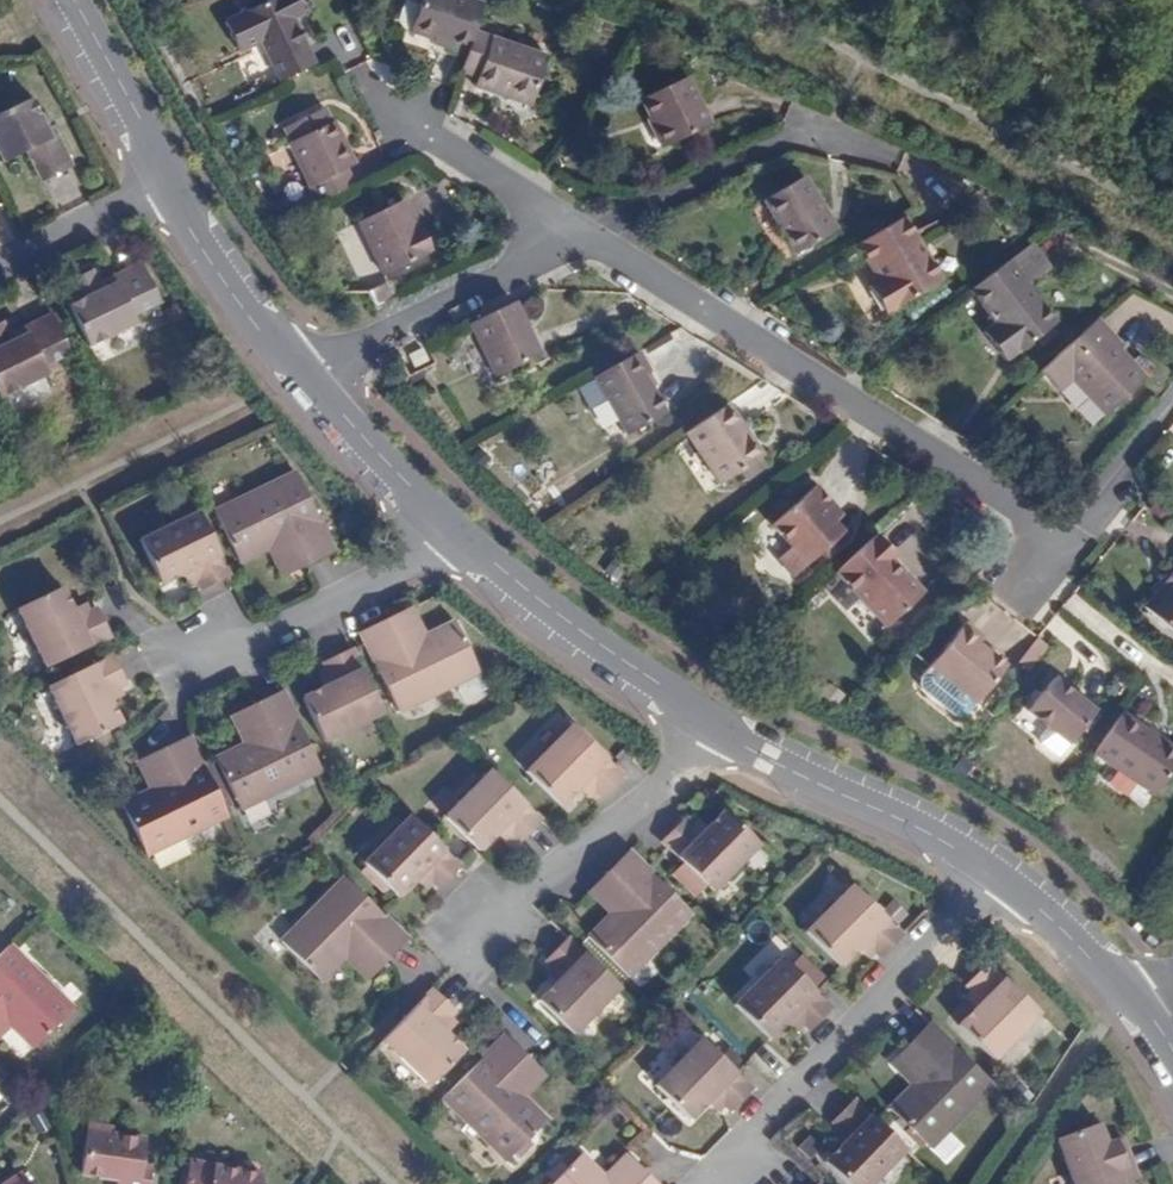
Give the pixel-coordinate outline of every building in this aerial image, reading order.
[(281,82),(316,64),(292,17),(296,15),(290,0),(267,0),(248,10),(225,21),(239,51),(260,41),(281,82)] [(248,10),(267,0),(256,0),(245,5),(248,10)] [(296,15),(303,12),(296,0),(290,0),(296,15)] [(485,1),(481,0),(421,0),(412,28),(431,34),(450,41),(448,47),(467,53),(475,31),(478,22),(485,1)] [(501,29),(478,22),(475,31),(498,40),(501,29)] [(467,53),(462,69),(478,75),(475,83),(530,103),(547,57),(498,40),(475,31),(467,53)] [(450,41),(431,34),(429,40),(448,47),(450,41)] [(653,115),(668,145),(709,126),(685,76),(637,98),(647,118),(653,115)] [(39,117),(29,98),(0,112),(0,159),(2,164),(27,151),(42,181),(73,166),(57,133),(49,137),(39,117)] [(287,144),(315,204),(354,185),(345,168),(352,165),(345,152),(349,150),(335,120),(332,121),(325,107),(300,120),(307,134),(290,143),(287,144)] [(47,113),(39,117),(49,137),(57,133),(47,113)] [(659,149),(668,145),(653,115),(647,118),(645,119),(659,149)] [(307,134),(300,120),(283,128),(290,143),(307,134)] [(805,176),(764,200),(794,252),(835,228),(805,176)] [(397,201),(358,222),(386,276),(427,254),(426,252),(431,250),(417,225),(411,228),(397,201)] [(943,278),(905,215),(858,244),(870,264),(874,262),(883,276),(870,284),(887,312),(943,278)] [(1052,267),(1033,242),(971,289),(989,314),(996,322),(991,326),(985,330),(1007,360),(1037,337),(1056,323),(1057,322),(1029,285),(1052,267)] [(101,290),(99,283),(94,273),(73,283),(81,302),(69,308),(89,349),(138,326),(134,319),(161,306),(140,263),(113,276),(115,283),(101,290)] [(113,276),(99,283),(101,290),(115,283),(113,276)] [(375,310),(397,299),(389,284),(368,294),(375,310)] [(513,302),(469,324),(494,376),(539,354),(513,302)] [(10,333),(5,323),(0,326),(0,398),(1,399),(49,377),(45,369),(72,357),(52,313),(24,326),(27,334),(13,340),(10,333)] [(996,322),(989,314),(985,317),(991,326),(996,322)] [(1122,344),(1098,318),(1041,371),(1058,389),(1071,378),(1106,415),(1146,378),(1118,347),(1122,344)] [(1061,330),(1056,323),(1037,337),(1043,344),(1061,330)] [(24,326),(10,333),(13,340),(27,334),(24,326)] [(670,333),(644,348),(649,357),(676,342),(670,333)] [(421,347),(408,353),(414,366),(427,360),(421,347)] [(638,351),(592,378),(624,434),(664,412),(650,386),(643,374),(649,371),(638,351)] [(643,374),(650,386),(656,383),(649,371),(643,374)] [(726,405),(685,432),(719,483),(737,471),(757,458),(759,456),(726,405)] [(757,458),(737,471),(743,480),(762,467),(757,458)] [(289,534),(302,561),(331,547),(293,468),(213,507),(238,559),(267,544),(289,534)] [(820,508),(829,500),(815,484),(769,524),(790,548),(777,559),(792,577),(821,551),(840,534),(842,533),(832,522),(820,508)] [(841,515),(829,500),(820,508),(832,522),(841,515)] [(201,586),(227,573),(196,510),(139,538),(161,582),(182,571),(191,566),(197,579),(201,586)] [(280,572),(302,561),(289,534),(267,544),(280,572)] [(840,534),(821,551),(827,557),(846,540),(840,534)] [(875,535),(834,573),(884,627),(920,594),(901,574),(899,576),(886,561),(893,555),(875,535)] [(191,566),(182,571),(188,583),(197,579),(191,566)] [(1142,605),(1172,630),(1172,567),(1142,605)] [(73,618),(69,610),(58,588),(16,609),(45,668),(106,637),(92,609),(86,612),(73,618)] [(82,604),(69,610),(73,618),(86,612),(82,604)] [(412,611),(391,622),(404,648),(425,638),(412,611)] [(976,644),(984,635),(966,621),(929,667),(974,704),(1004,666),(988,654),(976,644)] [(404,648),(391,622),(361,636),(399,713),(479,674),(454,624),(425,638),(404,648)] [(995,645),(984,635),(976,644),(988,654),(995,645)] [(1049,646),(1040,639),(1021,662),(1030,670),(1049,646)] [(325,741),(382,714),(351,650),(325,663),(329,671),(334,683),(325,688),(304,697),(325,741)] [(109,656),(46,687),(75,745),(117,725),(107,704),(102,693),(116,687),(122,684),(109,656)] [(334,683),(329,671),(319,676),(325,688),(334,683)] [(1058,675),(1053,681),(1066,692),(1094,714),(1096,710),(1070,689),(1073,686),(1058,675)] [(1066,692),(1053,681),(1029,711),(1069,744),(1094,714),(1066,692)] [(102,693),(107,704),(121,697),(116,687),(102,693)] [(320,770),(282,692),(255,706),(268,733),(247,744),(217,758),(241,809),(320,770)] [(234,716),(247,744),(268,733),(255,706),(234,716)] [(1122,712),(1093,754),(1153,795),(1172,765),(1172,747),(1122,712)] [(583,782),(593,792),(599,798),(621,775),(570,727),(526,773),(560,806),(577,788),(583,782)] [(149,855),(226,816),(188,738),(161,752),(173,777),(153,788),(122,803),(149,855)] [(140,762),(153,788),(173,777),(161,752),(140,762)] [(519,842),(541,820),(491,772),(445,819),(478,851),(495,834),(502,826),(512,836),(519,842)] [(587,799),(593,792),(583,782),(577,788),(587,799)] [(701,835),(691,825),(686,819),(663,842),(713,891),(759,843),(724,810),(707,828),(701,835)] [(436,890),(459,866),(409,817),(363,864),(397,897),(413,881),(420,874),(430,884),(436,890)] [(697,818),(691,825),(701,835),(707,828),(697,818)] [(502,826),(495,834),(505,844),(512,836),(502,826)] [(691,913),(636,860),(629,852),(607,875),(629,896),(611,914),(589,937),(630,976),(691,913)] [(420,874),(413,881),(423,890),(430,884),(420,874)] [(589,893),(611,914),(629,896),(607,875),(589,893)] [(406,938),(344,878),(282,941),(322,980),(345,957),(362,941),(383,962),(406,938)] [(861,940),(871,951),(877,956),(900,933),(850,883),(804,930),(837,964),(854,947),(861,940)] [(619,988),(569,939),(548,960),(552,965),(563,975),(556,983),(539,1000),(573,1034),(619,988)] [(865,957),(871,951),(861,940),(854,947),(865,957)] [(362,941),(345,957),(366,979),(383,962),(362,941)] [(8,946),(0,954),(0,1019),(9,1028),(32,1051),(72,1010),(8,946)] [(790,1011),(801,1023),(807,1028),(830,1005),(779,956),(733,1003),(766,1036),(783,1018),(790,1011)] [(972,1040),(983,1051),(991,1058),(1037,1012),(988,963),(965,986),(970,990),(981,1001),(974,1008),(957,1025),(972,1040)] [(563,975),(552,965),(545,972),(556,983),(563,975)] [(981,1001),(970,990),(963,998),(974,1008),(981,1001)] [(429,992),(382,1041),(428,1086),(460,1052),(443,1036),(436,1029),(446,1018),(451,1014),(429,992)] [(795,1029),(801,1023),(790,1011),(783,1018),(795,1029)] [(436,1029),(443,1036),(452,1026),(446,1018),(436,1029)] [(9,1028),(0,1019),(0,1037),(9,1028)] [(930,1148),(991,1084),(930,1024),(907,1047),(928,1067),(911,1084),(888,1108),(930,1148)] [(501,1038),(441,1098),(505,1160),(544,1120),(519,1097),(504,1082),(524,1060),(501,1038)] [(709,1094),(721,1105),(727,1111),(750,1087),(700,1038),(653,1085),(686,1118),(704,1100),(709,1094)] [(981,1054),(983,1051),(972,1040),(969,1043),(981,1054)] [(891,1064),(911,1084),(928,1067),(907,1047),(891,1064)] [(504,1082),(519,1097),(541,1076),(524,1060),(504,1082)] [(715,1111),(721,1105),(709,1094),(704,1100),(715,1111)] [(904,1149),(854,1100),(833,1121),(838,1126),(849,1137),(841,1144),(826,1160),(850,1183),(869,1183),(904,1149)] [(118,1180),(118,1183),(148,1183),(151,1167),(139,1165),(143,1140),(111,1135),(112,1128),(87,1124),(79,1173),(106,1178),(107,1170),(119,1173),(118,1180)] [(1134,1180),(1122,1149),(1115,1152),(1111,1142),(1103,1144),(1096,1124),(1054,1140),(1071,1183),(1123,1183),(1134,1180)] [(831,1133),(841,1144),(849,1137),(838,1126),(831,1133)] [(1115,1152),(1122,1149),(1118,1139),(1111,1142),(1115,1152)] [(602,1179),(607,1183),(628,1183),(640,1172),(624,1156),(602,1179)] [(602,1179),(579,1157),(553,1183),(607,1183),(602,1179)] [(242,1174),(187,1163),(183,1183),(240,1183),(242,1174)] [(19,1168),(0,1182),(0,1183),(30,1183),(19,1168)] [(106,1178),(118,1180),(119,1173),(107,1170),(106,1178)] [(640,1172),(628,1183),(653,1183),(640,1172)] [(260,1178),(242,1174),(240,1183),(259,1183),(260,1178)]
